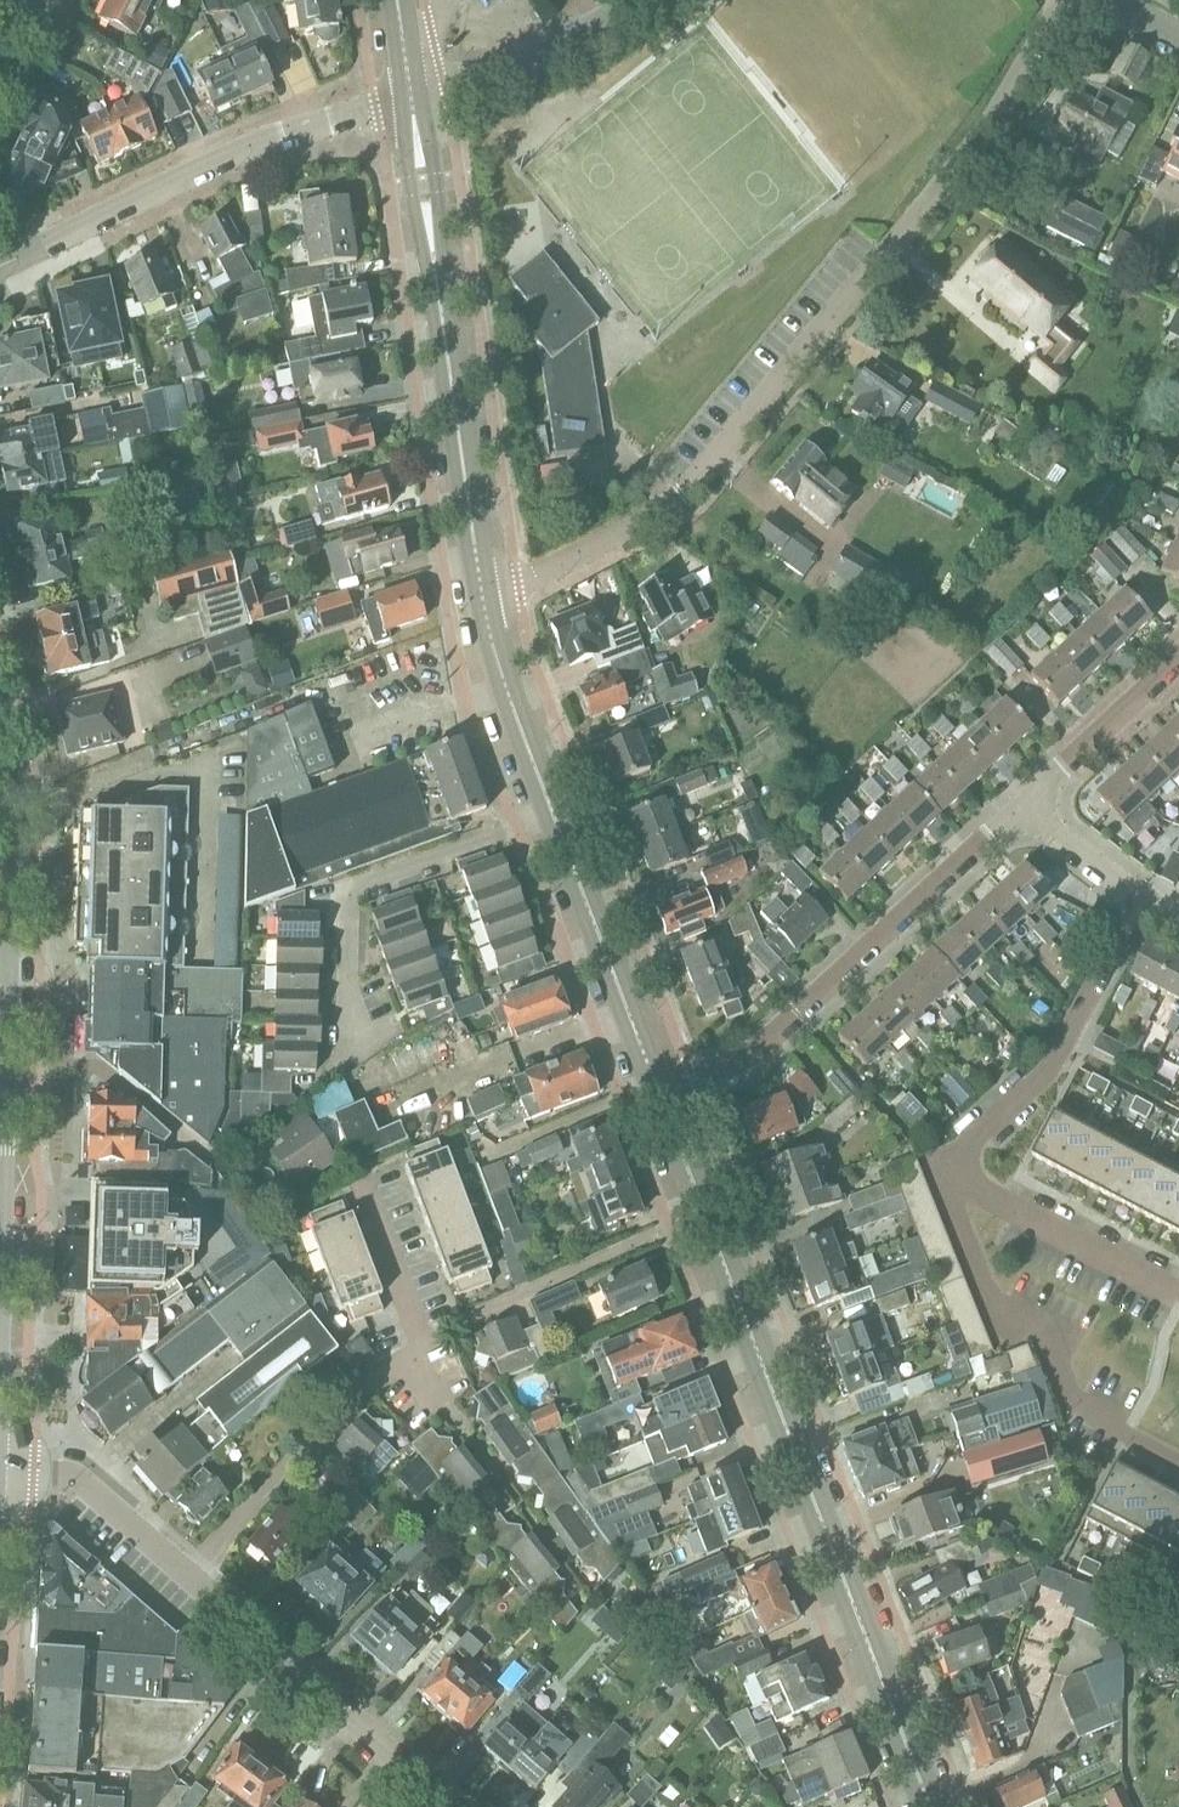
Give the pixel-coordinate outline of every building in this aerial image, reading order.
[(133,0),(109,0),(107,4),(103,6),(100,12),(101,16),(99,20),(136,39),(151,8),(133,0)] [(151,8),(159,12),(164,0),(133,0),(151,8)] [(221,0),(205,0),(208,14),(223,11),(221,0)] [(297,2),(301,33),(316,31),(317,38),(322,43),(329,44),(335,41),(339,35),(337,28),(339,28),(339,26),(341,25),(341,20),(338,20),(335,0),(310,0),(297,2)] [(247,39),(262,32),(255,19),(250,8),(248,5),(234,12),(247,39)] [(257,18),(272,47),(288,39),(273,10),(257,18)] [(253,51),(247,39),(221,51),(227,63),(243,98),(272,85),(255,50),(253,51)] [(159,71),(160,69),(169,52),(152,43),(142,62),(159,71)] [(1113,73),(1134,84),(1148,57),(1126,46),(1113,73)] [(158,73),(133,60),(115,51),(105,71),(128,82),(137,100),(109,113),(128,152),(156,139),(138,100),(146,97),(158,73)] [(243,98),(227,63),(198,76),(214,111),(243,98)] [(154,96),(168,125),(191,113),(171,71),(165,74),(154,96)] [(1102,89),(1095,102),(1076,91),(1056,127),(1083,142),(1078,151),(1081,160),(1089,164),(1099,161),(1121,121),(1123,123),(1132,107),(1132,105),(1102,89)] [(60,109),(42,100),(36,112),(25,135),(48,147),(43,156),(56,163),(70,133),(67,126),(60,109)] [(72,104),(60,109),(67,126),(79,121),(72,104)] [(128,152),(109,113),(80,126),(99,166),(128,152)] [(25,135),(24,136),(25,136),(14,158),(11,160),(9,166),(9,169),(0,185),(0,190),(1,193),(4,192),(16,198),(21,189),(32,194),(36,186),(43,189),(83,172),(79,163),(65,168),(65,166),(55,164),(56,163),(43,156),(48,147),(25,135)] [(1153,146),(1138,177),(1156,186),(1164,170),(1178,177),(1178,139),(1174,136),(1171,142),(1175,144),(1170,154),(1153,146)] [(65,168),(79,163),(75,154),(62,160),(65,166),(65,168)] [(348,201),(320,204),(319,193),(300,196),(301,207),(305,238),(352,232),(348,201)] [(1055,213),(1048,228),(1094,252),(1102,237),(1099,235),(1107,220),(1064,198),(1056,214),(1055,213)] [(242,214),(252,244),(264,243),(260,212),(242,214)] [(245,324),(272,316),(260,274),(253,276),(239,249),(242,248),(225,216),(200,230),(225,277),(229,276),(232,281),(212,292),(224,314),(240,308),(245,324)] [(326,267),(356,263),(352,232),(305,238),(309,269),(285,272),(286,280),(272,282),(274,298),(288,294),(319,287),(328,284),(326,267)] [(1108,259),(1124,266),(1125,267),(1134,248),(1116,240),(1111,252),(1108,259)] [(1057,367),(1060,363),(1063,366),(1081,344),(1057,324),(1071,306),(998,246),(970,279),(987,293),(983,298),(1024,331),(1027,326),(1043,338),(1038,344),(1049,353),(1045,357),(1040,353),(1027,369),(1056,392),(1069,377),(1057,367)] [(599,324),(543,254),(509,281),(527,304),(514,315),(541,349),(539,350),(555,456),(605,449),(588,333),(599,324)] [(177,307),(172,296),(176,295),(169,279),(164,281),(155,257),(126,269),(141,309),(162,301),(166,311),(177,307)] [(77,294),(83,320),(92,318),(98,345),(93,346),(97,364),(97,365),(122,359),(106,286),(102,287),(101,282),(80,286),(81,291),(77,292),(77,294)] [(365,288),(330,295),(322,297),(321,297),(308,299),(316,339),(301,342),(305,361),(359,351),(355,328),(372,325),(365,288)] [(93,346),(98,345),(92,318),(83,320),(77,294),(59,298),(75,369),(97,365),(97,364),(93,346)] [(143,316),(140,305),(133,306),(132,301),(123,304),(128,320),(143,316)] [(180,312),(191,344),(170,351),(180,381),(213,369),(201,333),(195,316),(195,315),(190,316),(188,309),(180,312)] [(195,316),(201,333),(217,326),(209,309),(195,316)] [(1176,312),(1166,333),(1178,340),(1178,313),(1176,312)] [(47,318),(14,325),(17,342),(0,345),(0,393),(47,383),(45,374),(58,371),(47,318)] [(289,362),(290,365),(304,362),(300,342),(284,345),(289,362)] [(276,366),(285,353),(272,344),(263,358),(276,366)] [(351,399),(351,395),(361,393),(358,379),(360,376),(359,369),(356,367),(356,364),(342,367),(340,356),(309,361),(313,388),(299,391),(301,407),(316,404),(316,405),(351,399)] [(897,443),(922,407),(907,397),(913,389),(899,379),(897,382),(871,364),(852,391),(862,398),(852,411),(875,428),(897,443)] [(135,375),(137,388),(146,386),(143,373),(135,375)] [(189,415),(202,412),(196,384),(183,387),(183,388),(189,415)] [(64,389),(67,402),(75,400),(72,387),(64,389)] [(61,388),(37,394),(40,410),(65,404),(61,388)] [(145,410),(113,417),(104,419),(109,446),(118,444),(138,440),(192,429),(183,388),(142,396),(145,410)] [(967,398),(949,389),(939,409),(956,418),(967,398)] [(267,428),(300,421),(296,405),(263,413),(267,428)] [(104,419),(102,411),(78,416),(81,433),(105,428),(104,419)] [(40,460),(50,458),(59,455),(53,421),(28,426),(30,431),(0,437),(0,457),(2,468),(40,460)] [(300,421),(267,428),(267,430),(272,429),(276,450),(298,445),(300,452),(311,449),(311,453),(317,452),(320,469),(337,465),(336,460),(373,452),(372,448),(374,445),(373,438),(370,436),(369,431),(365,432),(363,421),(303,435),(300,421)] [(1178,431),(1171,450),(1178,453),(1178,432),(1178,431)] [(803,446),(773,482),(794,499),(795,498),(830,527),(852,502),(850,500),(849,500),(827,481),(833,473),(823,464),(824,463),(803,446)] [(889,457),(884,467),(910,482),(916,472),(889,457)] [(40,460),(2,468),(8,495),(65,485),(62,473),(44,477),(40,460)] [(217,470),(223,497),(243,492),(237,465),(217,470)] [(1168,478),(1178,484),(1178,467),(1174,465),(1168,478)] [(127,470),(98,475),(100,491),(130,486),(127,470)] [(335,521),(345,520),(388,508),(379,475),(342,485),(341,480),(315,487),(321,507),(330,504),(335,521)] [(194,481),(147,489),(153,527),(201,519),(194,481)] [(1155,508),(1172,517),(1178,504),(1178,503),(1162,494),(1155,508)] [(124,515),(105,518),(109,537),(128,533),(124,515)] [(14,545),(20,548),(23,561),(65,551),(63,541),(60,541),(54,516),(32,521),(32,518),(14,522),(17,533),(13,539),(14,545)] [(757,535),(781,552),(795,534),(771,516),(757,535)] [(316,542),(311,522),(282,530),(288,550),(316,542)] [(1122,527),(1109,540),(1132,566),(1146,553),(1122,527)] [(65,552),(65,551),(23,561),(30,591),(70,582),(67,566),(114,555),(116,562),(167,550),(162,529),(104,543),(89,546),(65,552)] [(89,546),(104,543),(101,532),(86,536),(89,546)] [(405,562),(396,532),(370,539),(370,538),(344,546),(348,558),(359,554),(365,574),(405,562)] [(1127,571),(1104,545),(1090,558),(1114,583),(1127,571)] [(1160,573),(1178,582),(1178,547),(1175,545),(1162,572),(1161,572),(1160,573)] [(906,582),(847,547),(830,576),(835,579),(829,588),(861,607),(863,602),(868,595),(891,608),(893,603),(906,582)] [(248,626),(236,584),(226,549),(152,570),(156,585),(162,605),(169,603),(174,621),(197,614),(205,641),(248,626)] [(156,585),(152,570),(108,583),(113,598),(156,585)] [(668,578),(639,593),(650,614),(643,618),(651,634),(659,629),(675,620),(677,623),(683,634),(713,618),(705,603),(699,592),(686,598),(681,588),(675,591),(673,587),(668,578)] [(252,623),(290,611),(284,591),(266,597),(261,579),(240,585),(252,623)] [(375,599),(386,631),(425,618),(414,586),(375,599)] [(1098,612),(1125,641),(1149,620),(1122,590),(1098,612)] [(313,602),(322,632),(356,621),(352,607),(351,607),(346,592),(313,602)] [(1059,604),(1048,614),(1064,631),(1075,621),(1059,604)] [(44,647),(85,638),(81,622),(98,618),(95,605),(37,617),(40,630),(37,636),(39,642),(43,645),(44,647)] [(611,664),(644,653),(634,626),(601,638),(590,609),(552,624),(562,650),(564,649),(571,665),(594,655),(593,653),(603,650),(608,665),(611,664)] [(1125,641),(1098,612),(1075,633),(1102,663),(1125,641)] [(1035,626),(1024,636),(1039,652),(1050,642),(1035,626)] [(205,644),(216,675),(257,660),(245,629),(205,644)] [(85,638),(44,647),(44,649),(42,654),(43,661),(48,664),(51,678),(109,665),(105,648),(101,633),(85,638)] [(1102,663),(1075,633),(1052,655),(1079,684),(1102,663)] [(1000,641),(987,654),(1010,679),(1024,666),(1000,641)] [(644,653),(611,664),(615,675),(578,688),(590,719),(627,705),(620,688),(652,676),(647,662),(644,653)] [(1079,684),(1052,655),(1028,677),(1055,706),(1079,684)] [(287,661),(267,668),(274,690),(287,686),(285,680),(293,677),(287,661)] [(672,665),(652,672),(663,707),(698,695),(691,674),(677,679),(672,665)] [(719,706),(718,705),(713,692),(701,697),(707,711),(719,706)] [(952,703),(952,704),(967,720),(978,710),(963,693),(952,703)] [(68,757),(124,744),(112,694),(56,708),(68,757)] [(1005,702),(982,723),(1008,752),(1031,730),(1005,702)] [(332,770),(310,707),(247,730),(244,911),(461,832),(457,820),(485,810),(461,741),(311,795),(305,780),(332,770)] [(664,707),(635,719),(641,734),(670,722),(664,707)] [(940,715),(928,725),(943,741),(954,731),(940,715)] [(1168,730),(1178,743),(1178,720),(1168,730)] [(154,729),(159,743),(176,736),(171,723),(154,729)] [(982,723),(958,745),(984,773),(1008,752),(982,723)] [(1168,730),(1144,752),(1170,779),(1178,771),(1178,743),(1168,730)] [(650,771),(635,735),(602,748),(616,784),(650,771)] [(916,736),(905,746),(920,763),(931,752),(916,736)] [(958,745),(935,766),(961,794),(984,773),(958,745)] [(1170,779),(1144,752),(1121,773),(1147,801),(1170,779)] [(893,757),(882,768),(897,784),(908,774),(893,757)] [(935,766),(912,787),(938,816),(961,794),(935,766)] [(714,767),(701,771),(701,770),(674,781),(681,796),(681,797),(707,787),(707,786),(719,781),(714,767)] [(1147,801),(1121,773),(1097,795),(1122,823),(1147,801)] [(870,779),(859,789),(873,805),(885,795),(870,779)] [(746,802),(757,798),(751,781),(740,785),(746,802)] [(912,787),(888,809),(914,837),(938,816),(912,787)] [(77,861),(184,864),(183,862),(183,851),(188,846),(189,790),(160,790),(132,799),(131,816),(87,815),(87,832),(78,832),(77,861)] [(861,816),(846,800),(838,791),(829,800),(837,809),(835,810),(850,826),(861,816)] [(677,810),(666,814),(662,802),(628,815),(640,846),(684,829),(677,810)] [(739,809),(754,849),(769,844),(754,803),(739,809)] [(888,809),(865,830),(891,858),(914,837),(888,809)] [(823,821),(818,826),(812,832),(827,848),(838,838),(823,821)] [(690,844),(684,829),(640,846),(651,875),(685,862),(679,848),(690,844)] [(865,830),(842,851),(868,880),(891,858),(865,830)] [(736,858),(729,841),(703,852),(709,868),(736,858)] [(799,843),(788,853),(803,869),(814,859),(799,843)] [(868,880),(842,851),(818,873),(844,901),(868,880)] [(1164,881),(1175,886),(1178,878),(1178,854),(1175,852),(1161,879),(1164,881)] [(483,853),(474,856),(477,865),(486,862),(483,853)] [(477,865),(474,856),(465,859),(468,868),(477,865)] [(468,868),(465,859),(456,863),(459,872),(461,872),(470,896),(513,881),(508,867),(504,868),(500,857),(486,862),(477,865),(468,868)] [(741,858),(728,863),(701,874),(707,889),(703,891),(702,890),(656,909),(666,935),(680,930),(684,940),(705,931),(701,921),(717,915),(723,909),(714,887),(748,873),(741,858)] [(77,861),(76,911),(96,912),(186,914),(187,867),(184,864),(77,861)] [(800,896),(812,884),(791,863),(779,874),(800,896)] [(1000,887),(1025,914),(1049,891),(1024,864),(1000,887)] [(513,881),(470,896),(479,920),(522,905),(513,881)] [(1025,914),(1000,887),(977,908),(1002,935),(1025,914)] [(393,905),(384,909),(371,914),(375,925),(371,926),(376,940),(419,924),(410,900),(412,899),(408,889),(399,893),(403,902),(393,905)] [(277,941),(323,941),(323,927),(319,927),(319,915),(304,915),(305,892),(275,903),(275,915),(277,915),(277,941)] [(399,893),(390,896),(393,905),(403,902),(399,893)] [(393,905),(390,896),(381,899),(384,909),(393,905)] [(768,940),(764,944),(781,962),(825,921),(804,899),(773,927),(772,926),(767,930),(770,933),(765,937),(768,940)] [(522,905),(479,920),(488,945),(530,929),(522,905)] [(748,934),(758,930),(748,905),(729,924),(734,939),(748,934)] [(977,908),(954,930),(979,957),(1002,935),(977,908)] [(1103,917),(1089,909),(1073,939),(1087,947),(1103,917)] [(96,912),(76,911),(75,950),(94,950),(94,967),(184,970),(185,942),(180,937),(181,926),(185,921),(186,914),(96,912)] [(1031,931),(1046,946),(1056,936),(1041,921),(1031,931)] [(419,924),(376,940),(385,964),(427,949),(419,924)] [(535,943),(530,929),(488,945),(497,969),(495,970),(497,978),(487,981),(490,989),(500,986),(500,984),(527,974),(522,961),(536,956),(532,945),(535,943)] [(954,930),(930,951),(956,978),(979,957),(954,930)] [(782,963),(781,962),(764,944),(758,938),(746,949),(770,974),(782,963)] [(277,941),(277,967),(322,968),(323,941),(277,941)] [(1008,952),(1023,967),(1033,958),(1018,942),(1008,952)] [(692,985),(727,972),(716,943),(681,956),(692,985)] [(1160,989),(1176,958),(1150,943),(1133,974),(1160,989)] [(427,949),(385,964),(394,989),(436,973),(427,949)] [(956,978),(930,951),(907,973),(933,1000),(956,978)] [(1176,958),(1160,989),(1178,999),(1178,959),(1176,958)] [(727,972),(692,985),(702,1014),(706,1013),(707,1018),(717,1014),(715,1010),(722,1007),(727,1020),(742,1014),(738,1001),(737,1001),(732,987),(743,982),(736,964),(727,972)] [(985,974),(999,989),(1010,979),(995,964),(985,974)] [(184,970),(94,967),(91,1050),(144,1052),(142,1093),(209,1147),(224,1110),(227,1026),(242,1027),(244,972),(184,970)] [(277,967),(276,993),(318,994),(318,979),(322,979),(322,968),(277,967)] [(445,998),(436,973),(394,989),(399,1003),(402,1001),(406,1013),(420,1008),(426,1024),(452,1010),(447,997),(445,998)] [(907,973),(884,994),(909,1021),(933,1000),(907,973)] [(499,1026),(563,1002),(555,981),(500,1002),(502,1009),(494,1012),(499,1026)] [(962,995),(976,1010),(987,1001),(972,985),(962,995)] [(1115,1003),(1124,1008),(1133,991),(1124,986),(1115,1003)] [(318,994),(276,993),(276,1019),(321,1020),(321,1009),(317,1008),(318,994)] [(884,994),(861,1016),(886,1043),(909,1021),(884,994)] [(1144,1019),(1149,1021),(1158,1004),(1148,999),(1139,1016),(1144,1019)] [(563,1002),(499,1026),(499,1027),(508,1024),(515,1042),(570,1021),(563,1002)] [(939,1017),(953,1032),(963,1022),(949,1007),(939,1017)] [(1178,1015),(1174,1013),(1165,1030),(1174,1035),(1178,1026),(1178,1015)] [(886,1043),(861,1016),(837,1038),(862,1065),(886,1043)] [(276,1019),(275,1045),(320,1046),(321,1020),(276,1019)] [(1121,1061),(1129,1065),(1129,1064),(1152,1023),(1149,1021),(1144,1019),(1128,1048),(1121,1061)] [(926,1028),(915,1038),(930,1053),(940,1044),(926,1028)] [(1128,1048),(1100,1033),(1093,1047),(1121,1061),(1128,1048)] [(488,1035),(478,1039),(482,1051),(492,1047),(488,1035)] [(263,1047),(262,1094),(271,1095),(291,1095),(292,1072),(316,1073),(316,1060),(320,1060),(320,1046),(275,1045),(275,1047),(263,1047)] [(1151,1071),(1162,1051),(1150,1045),(1139,1065),(1151,1071)] [(892,1060),(907,1075),(917,1065),(903,1050),(892,1060)] [(520,1101),(590,1074),(582,1054),(513,1080),(520,1101)] [(818,1090),(799,1069),(787,1081),(805,1101),(813,1109),(824,1099),(816,1091),(818,1090)] [(521,1101),(520,1101),(527,1120),(597,1094),(590,1074),(520,1101),(521,1101)] [(944,1085),(954,1096),(966,1085),(956,1074),(944,1085)] [(1103,1080),(1095,1076),(1088,1089),(1096,1093),(1103,1080)] [(1112,1085),(1103,1080),(1096,1093),(1105,1098),(1112,1085)] [(475,1119),(507,1105),(499,1086),(467,1100),(475,1119)] [(90,1096),(89,1130),(134,1132),(135,1106),(123,1106),(123,1098),(116,1098),(116,1095),(111,1089),(102,1089),(96,1094),(96,1097),(91,1097),(91,1096),(90,1096)] [(907,1093),(892,1107),(912,1129),(927,1115),(907,1093)] [(240,1094),(240,1100),(239,1114),(255,1114),(255,1107),(249,1106),(248,1103),(248,1094),(240,1094)] [(258,1094),(248,1094),(248,1103),(249,1106),(255,1107),(258,1107),(258,1094)] [(262,1094),(258,1094),(258,1107),(271,1107),(271,1095),(262,1094)] [(852,1098),(825,1121),(835,1133),(862,1109),(852,1098)] [(743,1114),(754,1144),(795,1129),(784,1099),(743,1114)] [(1138,1099),(1131,1111),(1139,1116),(1146,1103),(1138,1099)] [(240,1100),(230,1100),(230,1112),(221,1133),(239,1133),(239,1114),(240,1100)] [(365,1102),(334,1116),(355,1164),(409,1142),(401,1124),(379,1133),(365,1102)] [(1056,1169),(1080,1125),(1081,1126),(1086,1115),(1085,1115),(1062,1103),(1034,1157),(1056,1169)] [(1139,1116),(1148,1120),(1155,1108),(1146,1103),(1139,1116)] [(286,1146),(272,1155),(295,1190),(336,1163),(302,1112),(276,1130),(286,1146)] [(239,1114),(239,1133),(242,1133),(259,1121),(255,1115),(255,1114),(239,1114)] [(1080,1125),(1056,1169),(1078,1180),(1101,1137),(1100,1136),(1081,1126),(1080,1125)] [(1099,1192),(1123,1148),(1124,1148),(1129,1138),(1128,1138),(1107,1126),(1105,1126),(1100,1136),(1101,1137),(1078,1180),(1099,1192)] [(476,1127),(467,1131),(472,1142),(481,1137),(476,1127)] [(570,1175),(618,1157),(608,1129),(574,1142),(579,1158),(566,1163),(570,1175)] [(89,1181),(96,1182),(102,1182),(108,1183),(115,1184),(153,1187),(153,1185),(153,1184),(154,1182),(211,1188),(212,1173),(186,1153),(186,1152),(178,1154),(176,1154),(164,1154),(163,1148),(134,1132),(89,1130),(87,1165),(89,1165),(90,1165),(89,1181)] [(1161,1151),(1171,1157),(1178,1142),(1178,1137),(1174,1134),(1171,1132),(1161,1151)] [(532,1165),(533,1167),(564,1153),(556,1136),(526,1149),(527,1151),(516,1156),(522,1169),(532,1165)] [(410,1166),(405,1167),(413,1188),(455,1172),(447,1152),(442,1153),(438,1141),(405,1153),(410,1166)] [(821,1148),(763,1169),(773,1197),(817,1179),(813,1167),(826,1162),(821,1148)] [(1123,1148),(1099,1192),(1121,1203),(1144,1159),(1124,1148),(1123,1148)] [(564,1197),(568,1208),(581,1203),(593,1199),(629,1185),(618,1157),(570,1175),(577,1192),(576,1192),(576,1193),(564,1197)] [(891,1166),(896,1178),(919,1169),(915,1157),(914,1157),(891,1166)] [(1166,1171),(1164,1170),(1144,1159),(1121,1203),(1142,1214),(1166,1171)] [(1166,1171),(1142,1214),(1164,1226),(1178,1197),(1178,1165),(1171,1160),(1170,1160),(1164,1170),(1166,1171)] [(896,1178),(900,1191),(901,1190),(924,1181),(919,1169),(896,1178)] [(462,1191),(455,1172),(413,1188),(420,1207),(462,1191)] [(823,1194),(817,1179),(773,1197),(783,1224),(841,1202),(836,1189),(823,1194)] [(900,1191),(905,1203),(906,1203),(929,1193),(924,1181),(901,1190),(900,1191)] [(629,1185),(593,1199),(581,1203),(586,1217),(591,1216),(598,1236),(620,1228),(617,1222),(640,1213),(629,1185)] [(887,1200),(881,1186),(848,1199),(853,1213),(887,1200)] [(494,1209),(511,1203),(506,1190),(489,1197),(494,1209)] [(469,1211),(462,1191),(420,1207),(428,1226),(469,1211)] [(934,1205),(929,1193),(906,1203),(905,1203),(910,1215),(933,1206),(934,1205)] [(887,1200),(853,1213),(843,1217),(850,1233),(907,1212),(900,1194),(887,1200)] [(1164,1226),(1178,1234),(1178,1197),(1164,1226)] [(177,1283),(176,1282),(190,1271),(193,1269),(194,1254),(198,1254),(198,1230),(193,1230),(189,1229),(190,1211),(184,1204),(166,1203),(93,1201),(91,1255),(91,1276),(92,1276),(92,1275),(99,1275),(99,1293),(159,1294),(175,1284),(177,1283)] [(360,1236),(352,1216),(348,1218),(342,1203),(309,1215),(315,1230),(310,1232),(318,1252),(360,1236)] [(581,1203),(568,1208),(574,1223),(586,1219),(587,1218),(586,1217),(581,1203)] [(477,1230),(469,1211),(428,1226),(435,1246),(477,1230)] [(944,1230),(939,1218),(938,1218),(915,1227),(920,1239),(943,1230),(944,1230)] [(508,1232),(514,1247),(535,1239),(529,1224),(508,1232)] [(484,1249),(477,1230),(435,1246),(442,1265),(484,1249)] [(949,1242),(944,1230),(943,1230),(920,1239),(925,1251),(948,1242),(949,1242)] [(519,1258),(514,1247),(508,1232),(502,1234),(505,1242),(500,1244),(507,1262),(519,1258)] [(852,1244),(835,1250),(829,1234),(792,1247),(804,1279),(857,1258),(852,1244)] [(367,1256),(360,1236),(318,1252),(325,1271),(367,1256)] [(925,1251),(927,1256),(929,1262),(930,1264),(953,1254),(949,1242),(948,1242),(925,1251)] [(273,1250),(279,1267),(292,1263),(286,1246),(273,1250)] [(491,1270),(484,1249),(442,1265),(450,1285),(454,1284),(459,1296),(492,1284),(487,1271),(491,1270)] [(958,1266),(953,1254),(930,1264),(934,1274),(935,1276),(958,1267),(958,1266)] [(374,1275),(367,1256),(325,1271),(333,1291),(374,1275)] [(867,1281),(874,1300),(933,1278),(925,1259),(867,1281)] [(857,1260),(804,1280),(815,1309),(868,1289),(857,1260)] [(119,1374),(86,1398),(88,1400),(82,1404),(88,1412),(87,1418),(99,1433),(105,1433),(111,1441),(167,1397),(165,1394),(230,1342),(246,1363),(278,1338),(310,1314),(301,1303),(269,1261),(157,1348),(157,1346),(147,1354),(119,1374)] [(597,1284),(612,1318),(657,1299),(643,1265),(597,1284)] [(963,1278),(958,1266),(958,1267),(935,1276),(939,1286),(939,1288),(963,1279),(963,1278)] [(382,1295),(374,1275),(333,1291),(340,1311),(345,1309),(351,1324),(383,1312),(378,1297),(382,1295)] [(968,1291),(963,1278),(963,1279),(939,1288),(944,1299),(944,1300),(967,1291),(968,1291)] [(573,1281),(528,1301),(536,1319),(581,1299),(573,1281)] [(159,1294),(99,1293),(92,1293),(92,1291),(91,1291),(90,1294),(88,1294),(88,1323),(157,1322),(157,1311),(182,1295),(175,1284),(159,1294)] [(904,1291),(875,1302),(880,1316),(909,1306),(904,1291)] [(973,1303),(968,1291),(967,1291),(944,1300),(949,1311),(949,1312),(972,1303),(973,1303)] [(182,1295),(157,1311),(157,1322),(88,1323),(88,1325),(88,1343),(88,1391),(83,1391),(83,1396),(85,1396),(86,1398),(119,1374),(147,1354),(157,1346),(157,1337),(193,1312),(182,1295)] [(321,1296),(301,1303),(310,1314),(322,1330),(333,1326),(327,1312),(321,1296)] [(978,1315),(973,1303),(972,1303),(949,1312),(953,1323),(954,1324),(977,1315),(978,1315)] [(337,1350),(322,1330),(310,1314),(278,1338),(246,1363),(247,1364),(201,1403),(205,1408),(202,1420),(189,1431),(185,1426),(167,1441),(169,1443),(140,1467),(155,1484),(152,1486),(160,1496),(305,1377),(337,1350)] [(983,1327),(978,1315),(977,1315),(954,1324),(958,1335),(959,1337),(982,1327),(983,1327)] [(600,1347),(601,1348),(592,1352),(613,1406),(641,1395),(635,1378),(695,1356),(681,1317),(655,1326),(653,1324),(642,1329),(600,1347)] [(496,1357),(504,1376),(501,1379),(504,1377),(505,1379),(553,1359),(539,1326),(521,1333),(515,1319),(474,1336),(478,1346),(477,1349),(475,1354),(490,1359),(496,1357)] [(838,1368),(873,1355),(861,1325),(827,1338),(838,1368)] [(988,1339),(983,1327),(982,1327),(959,1337),(963,1347),(964,1349),(987,1340),(988,1339)] [(357,1368),(373,1358),(373,1357),(362,1339),(345,1349),(357,1368)] [(992,1351),(988,1339),(987,1340),(964,1349),(968,1359),(969,1361),(992,1351)] [(1001,1354),(1007,1369),(1013,1390),(974,1403),(974,1407),(951,1416),(961,1454),(997,1441),(996,1437),(1053,1419),(1052,1417),(1035,1368),(1025,1345),(1001,1354)] [(873,1355),(838,1368),(843,1381),(837,1383),(842,1397),(847,1395),(848,1399),(884,1386),(873,1355)] [(986,1376),(981,1357),(975,1359),(968,1362),(975,1379),(986,1376)] [(886,1391),(891,1407),(934,1391),(934,1390),(929,1375),(899,1386),(886,1391)] [(642,1441),(712,1413),(718,1410),(707,1380),(647,1403),(648,1406),(632,1413),(642,1441)] [(473,1399),(476,1397),(483,1406),(480,1420),(476,1419),(476,1421),(480,1422),(486,1429),(483,1432),(492,1444),(495,1450),(525,1429),(521,1422),(493,1383),(472,1398),(473,1399)] [(604,1430),(628,1420),(621,1403),(552,1432),(556,1441),(578,1432),(585,1448),(607,1438),(604,1430)] [(525,1429),(532,1438),(538,1436),(538,1437),(562,1427),(554,1405),(529,1416),(530,1419),(521,1422),(525,1429)] [(366,1501),(374,1494),(380,1487),(373,1480),(395,1457),(373,1436),(372,1422),(376,1422),(376,1420),(373,1420),(365,1413),(335,1445),(351,1460),(338,1474),(346,1482),(365,1500),(366,1501)] [(712,1413),(642,1441),(643,1442),(644,1441),(654,1466),(673,1459),(675,1462),(724,1443),(712,1413)] [(908,1450),(898,1423),(843,1444),(844,1447),(844,1452),(851,1472),(908,1450)] [(532,1438),(525,1429),(495,1450),(509,1469),(512,1467),(513,1467),(517,1474),(516,1478),(518,1478),(519,1474),(533,1477),(539,1486),(537,1488),(536,1488),(536,1489),(557,1474),(532,1438)] [(431,1431),(430,1430),(427,1433),(418,1440),(411,1446),(416,1453),(446,1490),(474,1467),(470,1462),(461,1450),(457,1452),(451,1444),(452,1440),(450,1440),(450,1444),(435,1442),(428,1433),(431,1431)] [(973,1484),(1052,1462),(1044,1434),(1027,1439),(1026,1435),(964,1452),(973,1484)] [(416,1453),(411,1447),(404,1454),(409,1459),(416,1453)] [(864,1498),(887,1490),(888,1493),(901,1489),(899,1485),(919,1477),(908,1450),(851,1472),(859,1492),(862,1495),(864,1498)] [(438,1480),(417,1458),(396,1478),(416,1500),(438,1480)] [(178,1504),(200,1525),(226,1497),(211,1483),(225,1469),(215,1459),(187,1488),(190,1490),(178,1504)] [(579,1478),(595,1472),(592,1462),(574,1470),(575,1472),(579,1478)] [(1137,1477),(1114,1465),(1086,1519),(1108,1531),(1137,1477)] [(500,1517),(499,1516),(496,1519),(490,1510),(491,1496),(495,1496),(495,1495),(491,1494),(486,1488),(489,1486),(478,1472),(474,1467),(446,1490),(480,1533),(500,1517)] [(649,1469),(602,1488),(590,1492),(601,1507),(655,1486),(655,1485),(649,1469)] [(687,1489),(693,1505),(683,1508),(689,1523),(692,1522),(745,1501),(733,1470),(687,1489)] [(562,1481),(585,1513),(601,1507),(590,1492),(579,1478),(575,1472),(562,1481)] [(537,1489),(540,1487),(546,1496),(544,1510),(540,1510),(540,1511),(544,1512),(550,1521),(547,1523),(555,1535),(559,1540),(589,1520),(585,1513),(562,1481),(557,1474),(536,1489),(537,1489)] [(1158,1488),(1137,1477),(1108,1531),(1130,1542),(1158,1488)] [(365,1500),(346,1482),(328,1503),(345,1520),(365,1500)] [(655,1486),(601,1507),(585,1513),(589,1520),(614,1554),(657,1536),(647,1513),(664,1507),(655,1486)] [(1158,1488),(1130,1542),(1151,1554),(1178,1501),(1178,1499),(1158,1488)] [(964,1525),(952,1493),(893,1515),(904,1547),(964,1525)] [(365,1500),(345,1520),(346,1520),(345,1521),(356,1533),(385,1506),(374,1494),(366,1501),(365,1500)] [(757,1531),(745,1501),(692,1522),(705,1557),(726,1549),(724,1544),(757,1531)] [(1151,1554),(1173,1565),(1178,1553),(1178,1501),(1151,1554)] [(281,1508),(249,1545),(272,1566),(313,1520),(302,1510),(293,1519),(281,1508)] [(530,1537),(526,1539),(520,1531),(520,1527),(519,1527),(518,1531),(504,1528),(497,1520),(500,1518),(500,1517),(480,1533),(515,1577),(543,1553),(539,1548),(530,1537)] [(1003,1517),(995,1531),(1008,1539),(1017,1525),(1003,1517)] [(603,1581),(602,1582),(603,1583),(620,1563),(614,1554),(589,1520),(559,1540),(563,1546),(573,1560),(576,1557),(581,1564),(580,1568),(581,1569),(582,1565),(596,1567),(605,1579),(603,1581)] [(115,1615),(132,1597),(98,1567),(55,1529),(44,1533),(39,1613),(115,1615)] [(390,1562),(401,1573),(421,1553),(429,1545),(417,1534),(410,1542),(390,1562)] [(941,1567),(899,1590),(914,1617),(956,1593),(965,1588),(964,1586),(967,1585),(968,1580),(962,1570),(958,1570),(957,1571),(955,1569),(981,1559),(980,1554),(974,1538),(935,1552),(941,1567)] [(318,1603),(349,1568),(351,1570),(361,1558),(360,1557),(342,1540),(331,1552),(330,1551),(299,1585),(318,1603)] [(367,1552),(365,1551),(360,1557),(361,1558),(351,1570),(349,1568),(318,1603),(340,1622),(372,1586),(371,1586),(381,1575),(386,1569),(368,1553),(367,1552)] [(432,1564),(421,1553),(401,1573),(412,1584),(432,1564)] [(515,1577),(560,1633),(577,1614),(576,1613),(573,1616),(558,1597),(560,1582),(564,1583),(564,1581),(559,1581),(555,1575),(558,1572),(547,1559),(543,1553),(515,1577)] [(723,1555),(678,1575),(661,1583),(668,1597),(685,1589),(687,1594),(732,1573),(723,1555)] [(1092,1562),(1083,1558),(1077,1571),(1086,1575),(1092,1562)] [(1094,1579),(1101,1566),(1092,1562),(1086,1575),(1094,1579)] [(1021,1586),(1035,1579),(1031,1565),(977,1586),(985,1605),(1023,1591),(1021,1586)] [(743,1615),(787,1596),(773,1567),(758,1574),(758,1573),(752,1575),(752,1577),(738,1583),(751,1611),(743,1615)] [(1084,1585),(1070,1580),(1068,1579),(1062,1595),(1059,1605),(1075,1611),(1084,1585)] [(1127,1579),(1121,1592),(1130,1596),(1136,1583),(1127,1579)] [(1130,1596),(1138,1600),(1145,1587),(1136,1583),(1130,1596)] [(1088,1585),(1073,1618),(1111,1637),(1127,1603),(1088,1585)] [(408,1618),(423,1603),(414,1594),(408,1595),(407,1597),(398,1589),(388,1601),(387,1600),(371,1618),(370,1618),(355,1635),(375,1654),(408,1618)] [(1023,1591),(985,1605),(991,1620),(1029,1606),(1023,1591)] [(465,1595),(453,1610),(447,1618),(457,1626),(463,1619),(476,1604),(465,1595)] [(743,1615),(752,1635),(729,1646),(729,1645),(690,1662),(701,1678),(729,1665),(761,1649),(756,1639),(798,1620),(787,1596),(743,1615)] [(115,1615),(39,1613),(37,1651),(174,1661),(176,1636),(157,1620),(132,1597),(115,1615)] [(1174,1616),(1178,1605),(1178,1603),(1171,1599),(1165,1612),(1174,1616)] [(431,1610),(423,1603),(408,1618),(375,1654),(396,1673),(428,1637),(427,1637),(438,1625),(430,1618),(431,1616),(431,1610)] [(680,1638),(693,1630),(677,1606),(664,1614),(680,1638)] [(988,1662),(976,1630),(936,1645),(948,1677),(988,1662)] [(1142,1654),(1178,1671),(1178,1643),(1152,1631),(1142,1654)] [(427,1677),(418,1688),(420,1690),(419,1691),(431,1702),(430,1702),(440,1711),(441,1712),(480,1667),(472,1661),(483,1648),(467,1634),(461,1641),(451,1632),(434,1653),(444,1662),(430,1679),(427,1677)] [(174,1661),(37,1651),(34,1692),(172,1703),(172,1705),(188,1705),(228,1708),(241,1691),(189,1647),(176,1636),(174,1661)] [(682,1645),(689,1661),(707,1653),(700,1637),(682,1645)] [(770,1667),(761,1649),(729,1665),(738,1682),(770,1667)] [(770,1699),(818,1678),(808,1655),(773,1670),(773,1671),(755,1680),(765,1702),(770,1700),(770,1699)] [(524,1658),(518,1666),(514,1663),(498,1683),(510,1693),(532,1665),(524,1658)] [(1108,1708),(1122,1702),(1123,1658),(1066,1679),(1061,1695),(1072,1722),(1098,1712),(1108,1708)] [(500,1709),(513,1720),(551,1675),(537,1664),(500,1709)] [(480,1667),(441,1712),(450,1719),(452,1717),(453,1718),(448,1724),(459,1734),(465,1728),(469,1731),(494,1701),(490,1698),(477,1687),(490,1672),(482,1665),(480,1667)] [(681,1680),(670,1670),(660,1682),(671,1692),(681,1680)] [(973,1683),(978,1699),(956,1707),(966,1735),(1002,1722),(998,1707),(995,1703),(998,1702),(988,1676),(973,1683)] [(828,1699),(818,1678),(770,1699),(770,1700),(775,1709),(771,1711),(776,1723),(777,1722),(794,1714),(795,1715),(828,1699)] [(34,1692),(32,1707),(31,1732),(197,1747),(228,1708),(188,1705),(172,1705),(172,1703),(34,1692)] [(1002,1722),(966,1735),(979,1769),(1005,1759),(994,1730),(1026,1718),(1017,1695),(998,1702),(995,1703),(998,1707),(1002,1722)] [(1114,1724),(1108,1708),(1098,1712),(1072,1722),(1079,1739),(1081,1738),(1098,1731),(1114,1724)] [(745,1747),(777,1733),(771,1720),(755,1728),(747,1711),(731,1717),(745,1747)] [(720,1717),(705,1726),(711,1735),(725,1726),(720,1717)] [(510,1771),(511,1769),(522,1756),(534,1743),(509,1721),(484,1748),(510,1771)] [(849,1733),(847,1734),(841,1722),(824,1733),(828,1743),(784,1761),(793,1783),(824,1770),(826,1773),(860,1759),(849,1733)] [(557,1806),(599,1806),(601,1805),(603,1806),(606,1806),(620,1790),(617,1787),(600,1772),(629,1740),(613,1725),(605,1734),(572,1772),(568,1777),(577,1785),(571,1792),(557,1806)] [(570,1746),(558,1760),(560,1762),(566,1767),(571,1772),(572,1772),(605,1734),(604,1734),(595,1726),(588,1734),(583,1730),(570,1746)] [(556,1766),(560,1762),(558,1760),(570,1746),(548,1727),(542,1734),(534,1743),(522,1756),(511,1769),(510,1771),(519,1779),(526,1785),(534,1792),(556,1766)] [(31,1732),(28,1775),(95,1781),(96,1772),(131,1776),(128,1806),(175,1806),(189,1788),(174,1788),(178,1782),(177,1780),(189,1764),(186,1762),(197,1747),(31,1732)] [(785,1752),(777,1733),(745,1747),(752,1764),(756,1762),(757,1765),(785,1752)] [(744,1751),(738,1740),(728,1745),(733,1754),(738,1754),(744,1751)] [(263,1764),(237,1745),(213,1777),(237,1796),(232,1803),(232,1804),(233,1805),(263,1764)] [(779,1789),(786,1806),(801,1800),(803,1806),(832,1794),(836,1804),(862,1793),(857,1782),(868,1778),(860,1759),(826,1773),(824,1770),(793,1783),(779,1789)] [(638,1806),(644,1806),(661,1788),(654,1782),(666,1769),(659,1762),(627,1797),(638,1806)] [(271,1803),(287,1782),(263,1764),(233,1805),(232,1804),(229,1806),(276,1806),(271,1803)] [(1042,1766),(995,1789),(1004,1806),(1026,1806),(1044,1798),(1039,1788),(1050,1782),(1042,1766)] [(750,1791),(758,1797),(765,1796),(772,1788),(760,1779),(750,1791)] [(126,1793),(79,1788),(79,1786),(24,1780),(23,1791),(28,1792),(27,1806),(124,1806),(126,1793)] [(175,1806),(198,1806),(208,1793),(194,1783),(191,1788),(189,1788),(175,1806)] [(1122,1788),(1103,1797),(1108,1806),(1131,1806),(1122,1788)] [(1046,1803),(1048,1806),(1054,1806),(1062,1803),(1059,1797),(1046,1803)]
